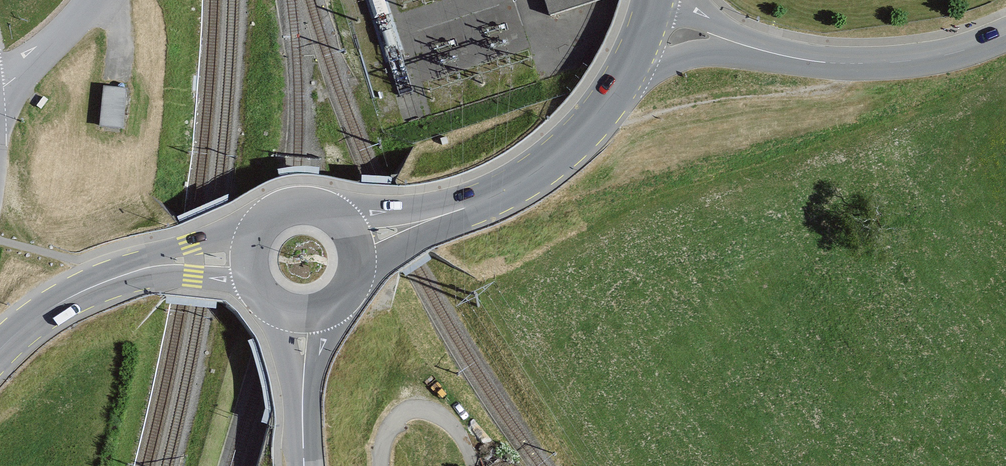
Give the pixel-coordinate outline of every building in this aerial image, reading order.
[(552,17),(603,0),(547,0),(552,17)] [(125,124),(127,83),(102,82),(101,123),(125,124)]
